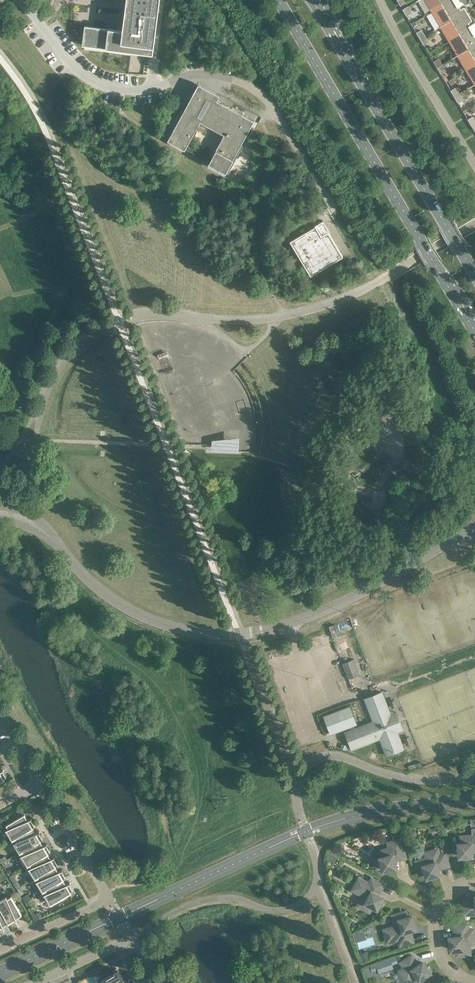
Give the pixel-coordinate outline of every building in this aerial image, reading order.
[(122,30),(85,25),(82,44),(152,53),(159,0),(126,0),(122,30)] [(430,9),(441,3),(444,8),(456,2),(455,0),(424,0),(430,9)] [(460,9),(456,2),(444,8),(441,3),(430,9),(440,27),(466,11),(464,7),(460,9)] [(472,21),(466,11),(440,27),(447,38),(458,32),(461,37),(473,30),(468,23),(472,21)] [(473,30),(461,37),(458,32),(447,38),(457,55),(474,45),(474,34),(473,30)] [(457,55),(464,67),(474,61),(474,45),(457,55)] [(474,61),(464,67),(474,84),(474,61)] [(198,84),(196,89),(195,88),(194,89),(195,89),(167,140),(184,150),(200,121),(224,134),(208,163),(225,172),(254,120),(217,100),(219,95),(198,84)] [(329,231),(323,220),(314,225),(315,226),(290,241),(310,276),(343,256),(328,232),(329,231)] [(12,839),(14,838),(32,827),(35,826),(32,821),(29,822),(28,820),(32,818),(31,818),(28,819),(24,814),(6,824),(8,828),(5,829),(5,830),(7,829),(12,839)] [(14,838),(16,841),(13,842),(13,843),(14,842),(20,852),(22,851),(21,851),(40,840),(42,839),(39,834),(37,835),(36,833),(39,831),(35,832),(32,827),(14,838)] [(401,829),(394,831),(396,838),(403,837),(401,829)] [(459,845),(453,845),(454,853),(459,853),(459,855),(471,854),(471,848),(474,848),(474,836),(461,837),(461,843),(458,843),(459,845)] [(21,851),(22,851),(23,854),(20,855),(21,856),(22,855),(28,865),(29,864),(29,863),(47,853),(48,853),(50,852),(47,847),(45,848),(43,846),(47,844),(43,845),(40,840),(21,851)] [(380,857),(380,859),(375,860),(377,868),(383,867),(383,869),(395,865),(393,860),(404,857),(400,840),(388,843),(390,848),(381,851),(383,856),(380,857)] [(426,853),(427,858),(416,862),(420,873),(425,872),(427,877),(438,874),(437,868),(448,865),(444,853),(439,855),(437,850),(426,853)] [(29,863),(29,864),(31,867),(28,868),(28,869),(30,868),(35,878),(37,877),(37,876),(55,865),(55,866),(58,864),(55,859),(52,861),(51,859),(55,857),(54,856),(51,858),(48,853),(47,853),(29,863)] [(330,853),(327,859),(335,863),(338,857),(330,853)] [(37,876),(37,877),(39,880),(36,881),(37,881),(43,891),(45,890),(44,889),(63,878),(63,879),(65,877),(62,872),(60,874),(59,871),(62,870),(62,869),(58,871),(55,866),(55,865),(37,876)] [(44,889),(45,890),(46,892),(43,894),(44,894),(45,894),(51,903),(73,890),(70,885),(68,887),(66,884),(70,883),(70,882),(66,884),(63,879),(63,878),(44,889)] [(358,905),(369,910),(372,905),(377,908),(382,897),(377,895),(383,884),(372,879),(369,884),(359,879),(354,889),(364,895),(358,905)] [(9,922),(8,922),(10,924),(15,921),(13,919),(16,918),(17,921),(18,921),(16,918),(22,914),(11,896),(7,898),(6,895),(6,896),(0,900),(0,907),(9,922)] [(474,913),(474,901),(465,901),(464,913),(474,913)] [(8,922),(9,922),(0,907),(0,930),(2,929),(0,927),(3,926),(4,929),(5,929),(3,925),(8,922)] [(393,916),(396,927),(385,930),(388,941),(399,938),(401,944),(412,941),(409,929),(414,928),(411,916),(406,918),(404,912),(393,916)] [(455,925),(456,937),(450,937),(451,949),(457,949),(457,955),(469,954),(468,942),(474,942),(473,930),(467,930),(467,924),(455,925)] [(368,952),(359,954),(361,962),(370,959),(368,952)] [(395,956),(375,963),(379,974),(393,968),(392,965),(398,963),(395,956)] [(407,980),(412,977),(415,982),(423,982),(428,980),(425,975),(430,972),(423,962),(418,965),(412,956),(402,962),(405,967),(400,970),(407,980)] [(118,971),(119,970),(118,970),(116,968),(115,969),(113,970),(112,971),(112,972),(111,973),(111,974),(101,980),(102,982),(125,982),(118,971)]
